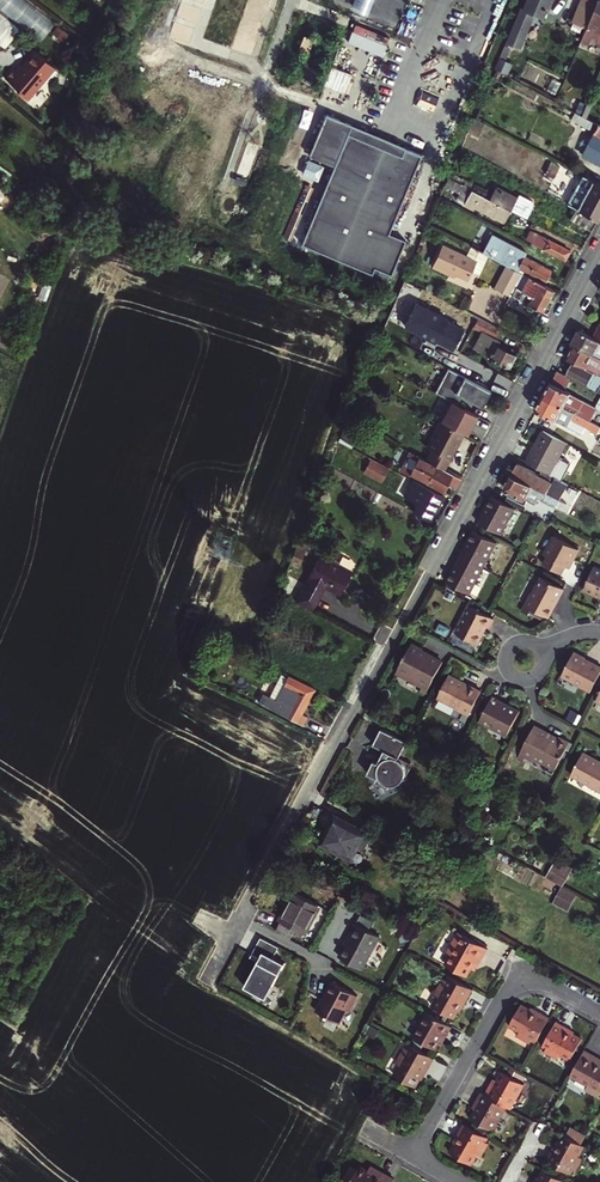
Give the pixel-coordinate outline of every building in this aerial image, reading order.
[(52,24),(22,0),(2,0),(0,2),(0,7),(25,27),(40,39),(52,24)] [(375,0),(356,0),(353,10),(370,15),(375,0)] [(520,12),(506,44),(518,50),(532,16),(542,19),(550,0),(527,0),(522,12),(520,12)] [(598,0),(595,7),(586,29),(583,37),(581,42),(588,45),(591,36),(597,38),(596,41),(599,42),(599,1),(598,0)] [(574,23),(586,29),(595,7),(583,2),(574,23)] [(4,49),(19,29),(0,15),(0,45),(4,49)] [(505,47),(500,58),(506,61),(509,57),(506,55),(510,48),(505,47)] [(17,92),(29,101),(42,85),(44,85),(57,70),(34,51),(24,64),(25,65),(19,72),(15,69),(6,80),(18,90),(17,92)] [(506,61),(500,58),(496,69),(506,75),(512,64),(506,61)] [(587,119),(594,103),(589,100),(582,116),(587,119)] [(576,113),(572,119),(578,123),(582,116),(576,113)] [(351,124),(326,114),(309,155),(334,166),(347,132),(351,124)] [(582,116),(578,123),(590,129),(593,122),(587,119),(582,116)] [(474,118),(468,131),(473,134),(479,137),(485,123),(474,118)] [(590,129),(595,131),(598,125),(593,122),(590,129)] [(598,125),(595,131),(583,153),(599,163),(599,126),(598,125)] [(401,154),(347,132),(334,166),(301,244),(371,273),(374,267),(391,274),(403,245),(386,238),(421,154),(408,149),(404,147),(401,154)] [(479,137),(473,134),(468,146),(473,149),(479,137)] [(552,161),(545,173),(554,177),(560,166),(552,161)] [(453,179),(471,189),(474,183),(456,174),(453,179)] [(583,175),(575,189),(599,202),(599,184),(583,175)] [(449,177),(446,185),(462,193),(467,196),(471,189),(453,179),(449,177)] [(471,189),(511,210),(528,219),(534,205),(534,203),(518,195),(516,198),(495,187),(491,195),(485,192),(486,189),(474,183),(471,189)] [(467,196),(462,193),(458,200),(474,208),(476,205),(505,221),(511,210),(471,189),(467,196)] [(599,220),(599,217),(599,202),(575,189),(568,203),(579,210),(599,220)] [(518,195),(534,203),(533,201),(519,193),(518,195)] [(579,210),(574,220),(592,230),(593,231),(599,220),(579,210)] [(533,243),(566,260),(571,251),(535,232),(534,236),(537,237),(533,243)] [(508,265),(524,273),(545,284),(552,271),(525,257),(527,253),(493,235),(484,252),(492,256),(508,265)] [(468,258),(445,245),(433,267),(450,276),(452,273),(469,282),(473,274),(481,278),(492,256),(484,252),(478,249),(474,247),(468,258)] [(511,297),(512,295),(524,273),(508,265),(495,289),(511,297)] [(524,273),(512,295),(543,311),(555,290),(545,284),(524,273)] [(417,303),(406,325),(437,342),(438,340),(455,349),(464,330),(447,321),(448,320),(417,303)] [(499,340),(496,338),(499,331),(478,319),(474,327),(483,331),(474,348),(510,368),(517,354),(497,344),(499,340)] [(575,346),(599,359),(599,341),(594,337),(580,330),(573,345),(575,346)] [(575,346),(568,358),(574,362),(599,375),(599,359),(575,346)] [(574,362),(567,375),(572,378),(599,392),(599,375),(574,362)] [(482,407),(491,391),(448,368),(435,392),(451,401),(458,404),(462,397),(482,407)] [(559,371),(553,383),(566,390),(572,378),(567,375),(559,371)] [(553,383),(545,397),(591,421),(598,408),(566,390),(553,383)] [(538,410),(583,434),(587,427),(599,434),(599,433),(599,426),(591,421),(545,397),(538,410)] [(442,420),(467,433),(468,434),(478,415),(458,404),(451,401),(442,420)] [(442,420),(431,439),(456,453),(467,433),(442,420)] [(569,443),(546,430),(528,462),(543,470),(552,475),(569,443)] [(447,470),(456,453),(431,439),(426,449),(433,452),(429,460),(447,470)] [(429,460),(410,450),(402,466),(410,470),(409,471),(445,491),(449,483),(457,487),(462,477),(447,470),(429,460)] [(355,470),(381,482),(389,467),(363,454),(355,470)] [(520,463),(514,474),(557,498),(565,482),(552,475),(543,470),(540,474),(520,463)] [(557,498),(514,474),(507,488),(536,504),(540,498),(557,507),(561,500),(557,498)] [(431,517),(443,494),(414,480),(406,494),(420,501),(415,509),(431,517)] [(523,509),(527,501),(511,493),(507,501),(523,509)] [(494,494),(480,520),(504,533),(517,507),(494,494)] [(475,528),(461,555),(485,568),(499,541),(475,528)] [(580,550),(555,536),(545,554),(548,556),(544,563),(562,574),(566,566),(568,567),(573,560),(573,561),(580,550)] [(300,539),(290,564),(300,568),(306,554),(307,550),(311,551),(313,545),(300,539)] [(322,555),(297,601),(314,610),(322,595),(319,593),(323,586),(340,595),(352,571),(322,555)] [(461,555),(448,580),(471,593),(485,568),(461,555)] [(584,590),(599,596),(599,570),(594,567),(584,590)] [(563,588),(543,576),(533,594),(531,593),(525,605),(549,618),(551,615),(555,606),(554,605),(563,588)] [(293,585),(283,581),(279,591),(287,596),(293,585)] [(495,617),(471,605),(457,631),(479,643),(488,625),(490,626),(495,617)] [(272,617),(267,629),(273,631),(278,619),(272,617)] [(455,631),(451,638),(465,646),(469,639),(455,631)] [(413,643),(397,674),(423,688),(428,690),(443,663),(430,655),(428,658),(421,654),(424,649),(413,643)] [(236,645),(233,653),(242,657),(246,650),(236,645)] [(588,695),(599,673),(599,667),(591,663),(590,664),(584,661),(585,659),(573,654),(560,678),(578,687),(577,689),(588,695)] [(315,689),(277,670),(265,695),(262,694),(258,702),(302,724),(306,716),(302,713),(315,689)] [(468,686),(449,676),(437,699),(455,709),(454,710),(468,717),(482,692),(468,685),(468,686)] [(493,697),(480,721),(508,735),(521,711),(493,697)] [(540,758),(558,767),(572,740),(561,734),(559,739),(552,736),(553,733),(537,724),(523,753),(539,761),(540,758)] [(408,743),(383,731),(375,746),(385,752),(379,764),(376,763),(370,775),(380,780),(378,783),(391,789),(392,786),(399,785),(406,782),(410,779),(416,769),(412,768),(414,764),(401,758),(408,743)] [(584,752),(573,773),(591,783),(590,785),(599,790),(599,760),(584,752)] [(336,815),(321,842),(352,859),(358,847),(364,851),(372,834),(336,815)] [(563,885),(573,868),(556,859),(546,877),(563,885)] [(561,885),(553,903),(569,911),(577,893),(561,885)] [(320,905),(297,892),(276,931),(291,939),(296,929),(300,931),(299,934),(303,936),(320,905)] [(338,958),(361,970),(378,937),(353,923),(352,926),(350,928),(345,939),(347,940),(338,958)] [(52,953),(61,935),(55,930),(45,950),(52,953)] [(486,948),(458,933),(447,954),(451,955),(445,965),(466,976),(470,967),(473,962),(478,964),(486,948)] [(279,949),(261,939),(252,956),(261,960),(246,989),(268,1000),(286,965),(274,959),(279,949)] [(434,994),(438,997),(433,1006),(454,1018),(459,1009),(462,1004),(464,1005),(473,989),(449,976),(447,980),(443,978),(434,994)] [(350,1011),(357,996),(332,983),(326,993),(327,994),(324,999),(322,1000),(316,1012),(339,1024),(347,1009),(350,1011)] [(508,1027),(518,1032),(516,1037),(528,1044),(531,1039),(536,1042),(549,1017),(539,1010),(536,1014),(531,1011),(521,1005),(508,1027)] [(452,1027),(426,1013),(412,1037),(435,1050),(440,1041),(444,1042),(452,1027)] [(557,1059),(560,1055),(569,1060),(581,1038),(571,1032),(566,1029),(567,1027),(556,1020),(543,1045),(547,1047),(544,1051),(557,1059)] [(411,1046),(409,1050),(404,1048),(396,1064),(400,1066),(394,1077),(415,1088),(420,1079),(423,1074),(426,1075),(435,1059),(411,1046)] [(570,1076),(588,1086),(586,1089),(599,1097),(599,1095),(599,1064),(596,1062),(599,1058),(584,1050),(570,1076)] [(494,1080),(486,1096),(507,1107),(512,1110),(525,1086),(503,1073),(498,1082),(494,1080)] [(486,1096),(482,1093),(473,1109),(476,1111),(471,1120),(493,1132),(507,1107),(486,1096)] [(460,1136),(456,1142),(452,1150),(474,1163),(480,1153),(484,1156),(492,1143),(489,1141),(490,1138),(464,1123),(457,1134),(460,1136)] [(582,1144),(583,1145),(587,1137),(573,1129),(568,1137),(582,1144)] [(565,1172),(568,1168),(573,1170),(581,1157),(576,1154),(582,1144),(568,1137),(560,1132),(554,1143),(551,1148),(548,1147),(542,1158),(565,1172)] [(372,1166),(369,1171),(376,1175),(379,1170),(372,1166)] [(395,1180),(379,1170),(376,1175),(369,1171),(360,1167),(352,1181),(394,1181),(395,1180)] [(565,1181),(556,1176),(557,1175),(544,1168),(538,1180),(537,1181),(565,1181)]
